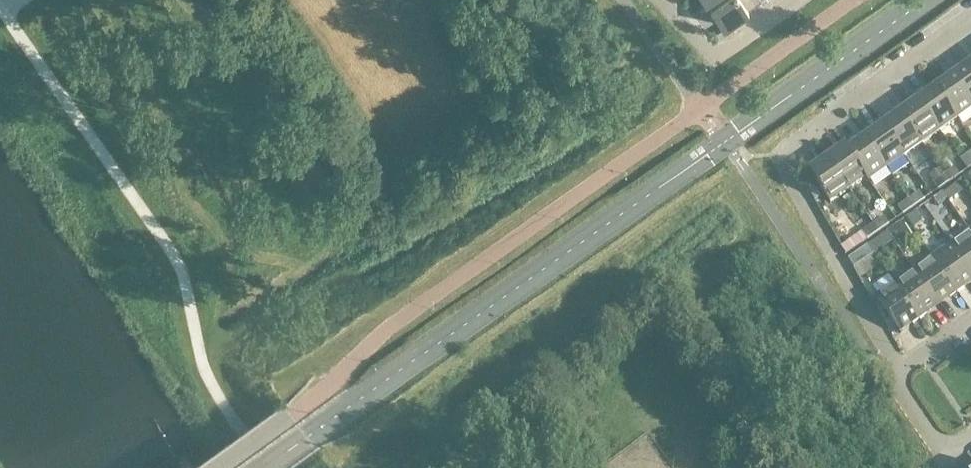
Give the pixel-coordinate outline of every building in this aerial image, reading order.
[(723,24),(757,0),(706,0),(723,24)] [(955,77),(970,100),(970,65),(955,77)] [(955,77),(937,89),(958,119),(970,109),(970,100),(955,77)] [(958,119),(937,89),(919,102),(940,131),(958,119)] [(940,131),(919,102),(902,114),(922,143),(940,131)] [(922,143),(902,114),(884,126),(905,156),(922,143)] [(905,156),(884,126),(866,139),(887,168),(905,156)] [(887,168),(866,139),(849,151),(867,177),(869,181),(887,168)] [(846,147),(828,160),(849,189),(867,177),(849,151),(846,147)] [(849,189),(828,160),(810,173),(831,202),(849,189)] [(955,167),(944,175),(949,182),(960,174),(955,167)] [(949,182),(944,175),(934,182),(939,189),(949,182)] [(944,193),(950,201),(958,195),(952,187),(944,193)] [(920,192),(909,200),(914,207),(925,199),(920,192)] [(934,199),(939,206),(947,200),(943,193),(934,199)] [(914,207),(909,200),(898,207),(903,214),(914,207)] [(916,212),(908,217),(915,227),(923,222),(916,212)] [(884,217),(874,225),(879,231),(889,224),(884,217)] [(879,231),(874,225),(863,232),(868,239),(879,231)] [(970,231),(952,244),(970,272),(970,231)] [(952,244),(933,257),(957,292),(964,287),(962,284),(970,277),(970,272),(952,244)] [(867,246),(849,259),(855,268),(874,254),(867,246)] [(957,292),(933,257),(915,270),(936,302),(948,293),(951,297),(957,292)] [(936,302),(915,270),(896,283),(920,318),(927,313),(925,310),(936,302)] [(920,318),(896,283),(876,297),(898,329),(911,320),(913,323),(920,318)]
